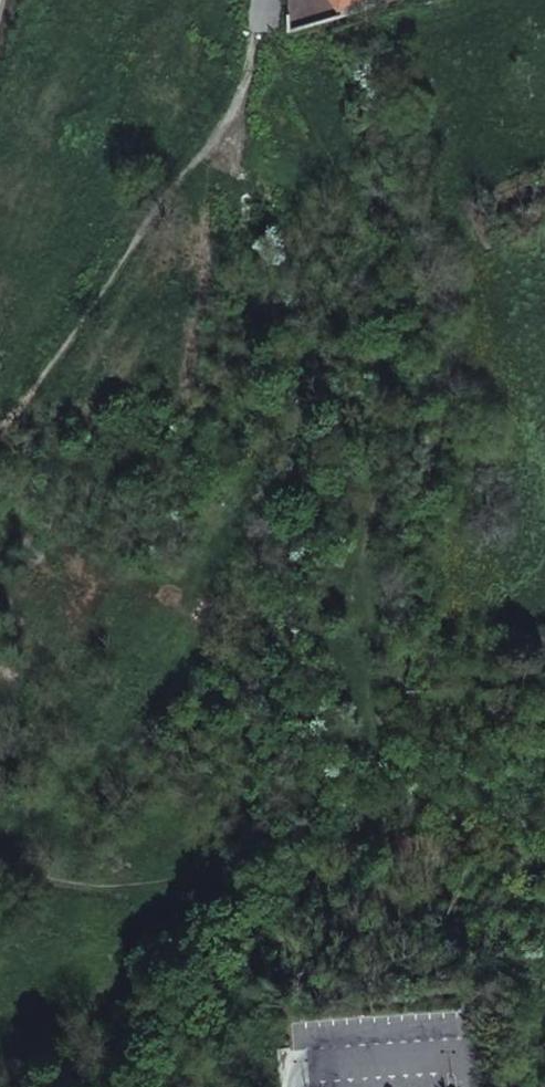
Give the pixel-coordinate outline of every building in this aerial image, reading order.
[(341,16),(380,4),(377,0),(332,0),(341,16)]
